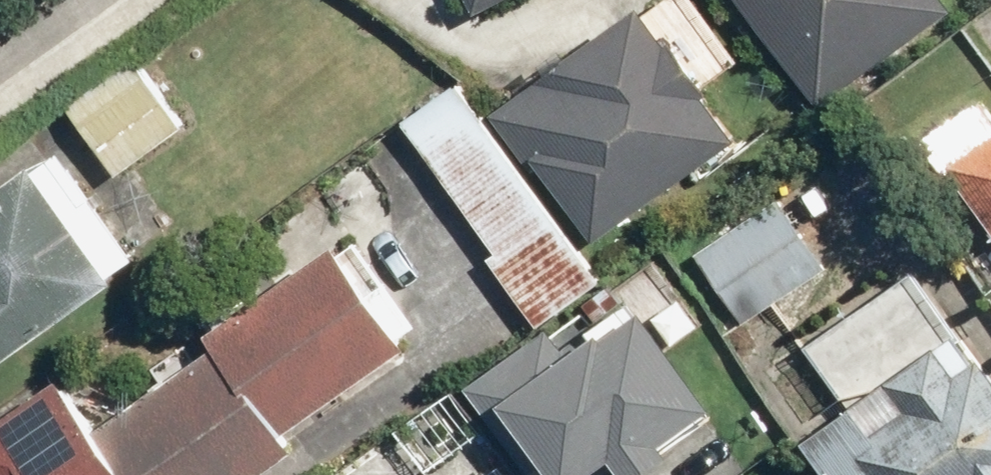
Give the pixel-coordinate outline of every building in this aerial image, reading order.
[(486,14),(514,0),(479,0),(486,14)] [(827,94),(958,0),(760,0),(827,94)] [(754,142),(657,4),(505,111),(602,249),(754,142)] [(151,50),(76,105),(118,175),(200,116),(151,50)] [(484,97),(428,133),(503,248),(491,256),(539,329),(607,285),(484,97)] [(935,136),(990,210),(990,106),(985,98),(935,136)] [(64,142),(27,169),(15,154),(0,164),(0,369),(150,256),(64,142)] [(835,261),(786,194),(701,256),(751,323),(835,261)] [(420,339),(348,243),(111,418),(76,370),(0,425),(0,474),(262,474),(306,443),(297,430),(420,339)] [(635,474),(652,474),(740,413),(661,301),(682,286),(660,254),(590,303),(609,329),(574,354),(555,327),(475,383),(540,474),(601,474),(624,459),(635,474)] [(926,261),(808,346),(854,408),(810,440),(835,474),(990,474),(990,351),(926,261)]
